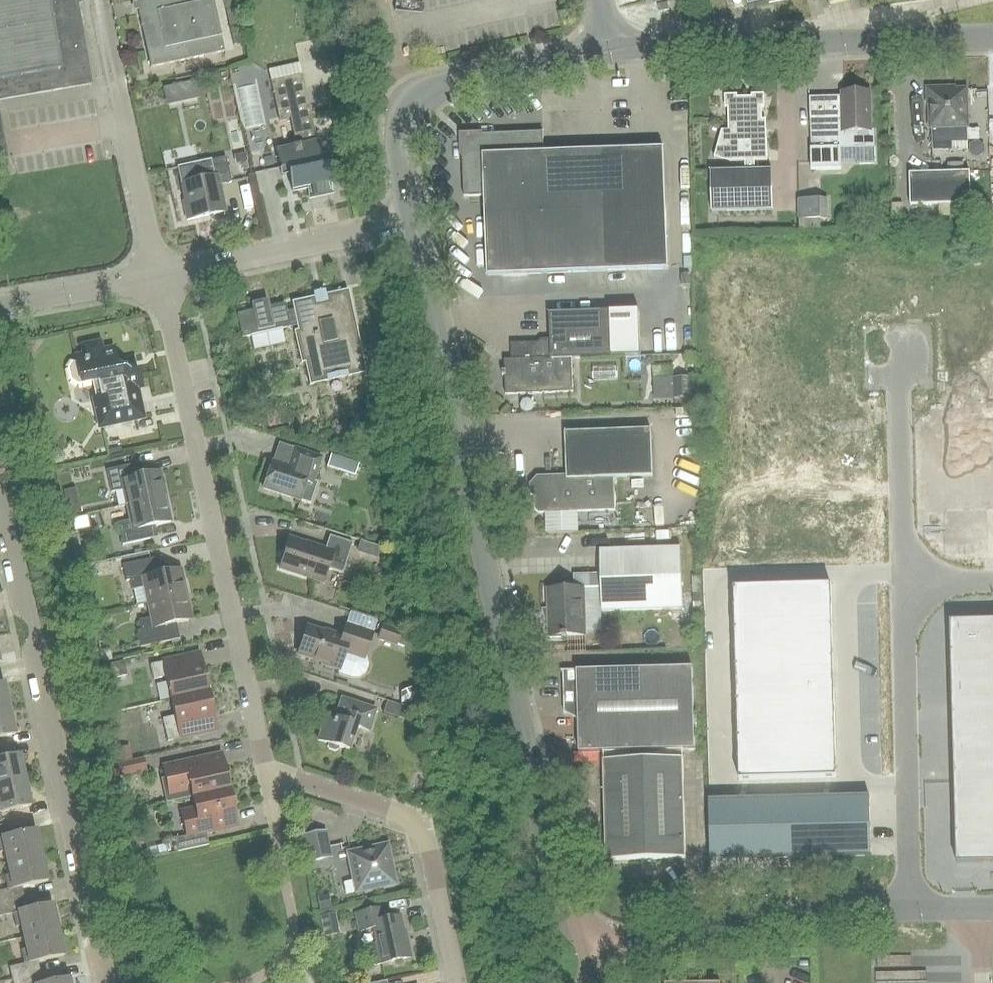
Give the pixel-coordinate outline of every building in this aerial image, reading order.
[(76,4),(82,3),(81,0),(0,0),(0,100),(90,84),(76,4)] [(139,15),(151,69),(223,53),(211,0),(195,3),(194,0),(136,0),(139,15)] [(748,8),(783,0),(746,0),(748,8)] [(292,190),(307,187),(309,199),(333,194),(325,157),(320,159),(302,75),(270,82),(279,121),(290,119),(296,146),(276,151),(280,169),(287,167),(292,190)] [(927,106),(928,128),(932,128),(932,150),(951,149),(951,142),(966,142),(966,127),(965,89),(943,90),(943,88),(925,88),(925,106),(927,106)] [(810,149),(809,149),(810,171),(840,170),(839,148),(874,147),(873,132),(869,132),(867,92),(841,93),(842,119),(809,120),(810,149)] [(763,95),(751,95),(751,97),(737,98),(737,96),(723,96),(724,109),(727,109),(728,162),(745,162),(745,171),(709,171),(711,212),(772,211),(771,170),(755,170),(754,162),(766,161),(765,130),(761,131),(761,108),(763,108),(763,95)] [(663,149),(603,151),(544,153),(543,133),(461,136),(464,197),(484,197),(487,276),(668,270),(663,149)] [(210,161),(177,168),(181,183),(185,202),(183,202),(187,220),(225,212),(219,185),(231,183),(225,157),(210,161)] [(970,204),(969,172),(910,174),(910,205),(970,204)] [(827,199),(799,200),(799,220),(828,219),(827,199)] [(680,274),(681,285),(689,285),(689,274),(680,274)] [(291,302),(293,311),(286,312),(284,303),(266,307),(265,303),(253,305),(254,310),(236,314),(242,338),(250,336),(253,350),(284,343),(282,329),(296,326),(297,331),(293,332),(300,364),(304,363),(309,386),(327,382),(326,376),(346,372),(347,377),(365,373),(347,289),(323,295),(325,301),(316,302),(315,297),(291,302)] [(539,345),(512,346),(512,360),(504,361),(504,370),(502,370),(502,376),(504,376),(505,395),(573,393),(571,359),(641,357),(639,311),(549,314),(550,343),(540,344),(539,345)] [(74,357),(75,358),(71,359),(67,366),(70,377),(76,381),(79,380),(80,384),(94,381),(97,396),(92,397),(99,428),(143,418),(137,389),(142,388),(138,370),(129,372),(124,363),(117,365),(113,348),(101,351),(100,347),(94,343),(86,345),(82,351),(83,355),(74,357)] [(672,378),(673,399),(695,398),(694,377),(672,378)] [(384,394),(366,397),(369,411),(386,408),(384,394)] [(841,399),(770,401),(771,425),(771,450),(843,447),(841,399)] [(770,401),(728,403),(728,427),(771,425),(770,401)] [(771,425),(728,427),(729,451),(771,450),(771,425)] [(538,514),(615,511),(613,478),(651,476),(648,430),(563,435),(566,475),(537,477),(529,485),(530,494),(534,498),(534,510),(538,514)] [(843,447),(771,450),(772,474),(773,498),(844,495),(843,447)] [(313,480),(321,457),(293,448),(287,466),(271,461),(262,488),(310,504),(317,482),(313,480)] [(771,450),(729,451),(730,475),(772,474),(771,450)] [(359,472),(363,460),(336,452),(332,464),(359,472)] [(122,490),(125,506),(165,497),(159,471),(135,477),(133,465),(105,471),(110,493),(122,490)] [(772,474),(730,475),(731,499),(773,498),(772,474)] [(844,495),(773,498),(773,522),(774,546),(846,544),(844,495)] [(83,512),(79,496),(63,499),(67,515),(83,512)] [(170,522),(165,497),(125,506),(128,521),(117,523),(121,545),(149,539),(146,527),(170,522)] [(773,498),(731,499),(731,523),(773,522),(773,498)] [(773,522),(731,523),(732,548),(774,546),(773,522)] [(341,574),(351,544),(328,536),(324,550),(288,538),(278,569),(322,583),(327,569),(341,574)] [(584,598),(601,597),(602,612),(683,609),(681,548),(600,551),(600,575),(574,576),(574,589),(547,590),(549,619),(545,620),(549,639),(568,638),(567,636),(585,636),(584,598)] [(142,588),(146,603),(186,595),(180,569),(156,574),(153,559),(121,565),(125,581),(129,581),(131,590),(142,588)] [(830,585),(782,586),(782,607),(783,628),(831,627),(830,585)] [(782,586),(733,588),(734,608),(782,607),(782,586)] [(191,620),(186,595),(146,603),(149,618),(137,621),(139,631),(135,632),(139,648),(170,641),(167,625),(191,620)] [(782,607),(734,608),(734,630),(783,628),(782,607)] [(949,621),(950,662),(992,661),(992,620),(949,621)] [(382,624),(377,639),(396,646),(397,645),(403,647),(407,635),(400,633),(401,630),(382,624)] [(363,660),(371,634),(345,625),(341,638),(306,627),(297,655),(321,663),(321,665),(338,671),(344,654),(363,660)] [(831,627),(783,628),(783,650),(784,671),(832,670),(831,627)] [(783,628),(734,630),(735,651),(783,650),(783,628)] [(783,650),(735,651),(736,673),(784,671),(783,650)] [(170,700),(207,692),(198,653),(162,661),(162,662),(149,665),(153,680),(165,677),(170,700)] [(950,662),(951,682),(992,681),(992,661),(950,662)] [(98,667),(101,681),(126,676),(123,662),(98,667)] [(683,758),(683,750),(695,749),(693,668),(563,671),(565,713),(578,713),(579,752),(601,752),(602,760),(656,758),(683,758)] [(832,670),(784,671),(785,693),(833,692),(832,670)] [(784,671),(736,673),(736,694),(785,693),(784,671)] [(951,682),(951,702),(992,701),(992,681),(951,682)] [(8,709),(3,684),(0,685),(0,711),(8,709)] [(207,692),(170,700),(174,716),(161,719),(166,742),(215,731),(207,692)] [(833,692),(785,693),(785,715),(786,736),(834,735),(833,692)] [(785,693),(736,694),(737,716),(785,715),(785,693)] [(317,741),(327,744),(326,747),(327,750),(334,752),(337,750),(338,748),(347,751),(355,727),(368,731),(375,710),(341,699),(334,719),(325,716),(317,741)] [(383,713),(401,719),(415,723),(418,711),(386,701),(383,713)] [(951,702),(952,722),(992,721),(992,701),(951,702)] [(14,734),(8,709),(0,711),(0,737),(14,734)] [(785,715),(737,716),(738,737),(786,736),(785,715)] [(952,722),(952,742),(992,741),(992,721),(952,722)] [(834,735),(786,736),(786,758),(787,778),(835,777),(834,735)] [(786,736),(738,737),(738,759),(786,758),(786,736)] [(952,742),(953,762),(992,761),(992,741),(952,742)] [(162,766),(169,802),(191,798),(228,790),(220,754),(162,766)] [(24,781),(19,756),(0,760),(0,786),(24,781)] [(143,758),(114,764),(116,778),(146,772),(143,758)] [(657,810),(656,758),(602,760),(603,811),(604,811),(657,810)] [(657,810),(684,809),(683,758),(656,758),(657,810)] [(786,758),(738,759),(739,780),(787,778),(786,758)] [(953,762),(953,782),(992,781),(992,761),(953,762)] [(24,781),(0,786),(0,812),(29,806),(24,781)] [(953,782),(956,862),(992,861),(992,781),(953,782)] [(236,826),(228,790),(191,798),(194,809),(180,812),(185,837),(174,839),(177,852),(208,845),(205,832),(236,826)] [(787,798),(788,828),(868,826),(867,796),(787,798)] [(747,799),(749,859),(789,858),(788,828),(787,798),(747,799)] [(707,800),(709,860),(749,859),(747,799),(707,800)] [(684,809),(657,810),(604,811),(606,861),(686,859),(684,809)] [(5,864),(41,856),(35,830),(9,836),(6,824),(0,826),(0,853),(2,852),(5,864)] [(788,828),(789,858),(869,856),(868,826),(788,828)] [(306,863),(331,858),(325,831),(300,837),(306,863)] [(354,893),(394,884),(386,845),(346,853),(354,893)] [(23,899),(20,887),(47,881),(41,856),(5,864),(7,875),(2,876),(5,890),(0,891),(0,904),(23,899)] [(21,938),(57,930),(51,904),(25,910),(23,899),(0,904),(0,916),(11,914),(14,927),(18,926),(21,938)] [(371,928),(375,943),(369,945),(366,949),(369,963),(375,966),(379,965),(379,963),(409,957),(406,941),(404,942),(399,916),(381,919),(379,908),(353,913),(357,931),(371,928)] [(323,937),(339,934),(335,914),(319,917),(323,937)] [(7,967),(10,979),(38,973),(36,961),(62,955),(57,930),(21,938),(23,949),(18,950),(21,964),(7,967)] [(38,973),(10,979),(11,982),(41,982),(38,973)]
